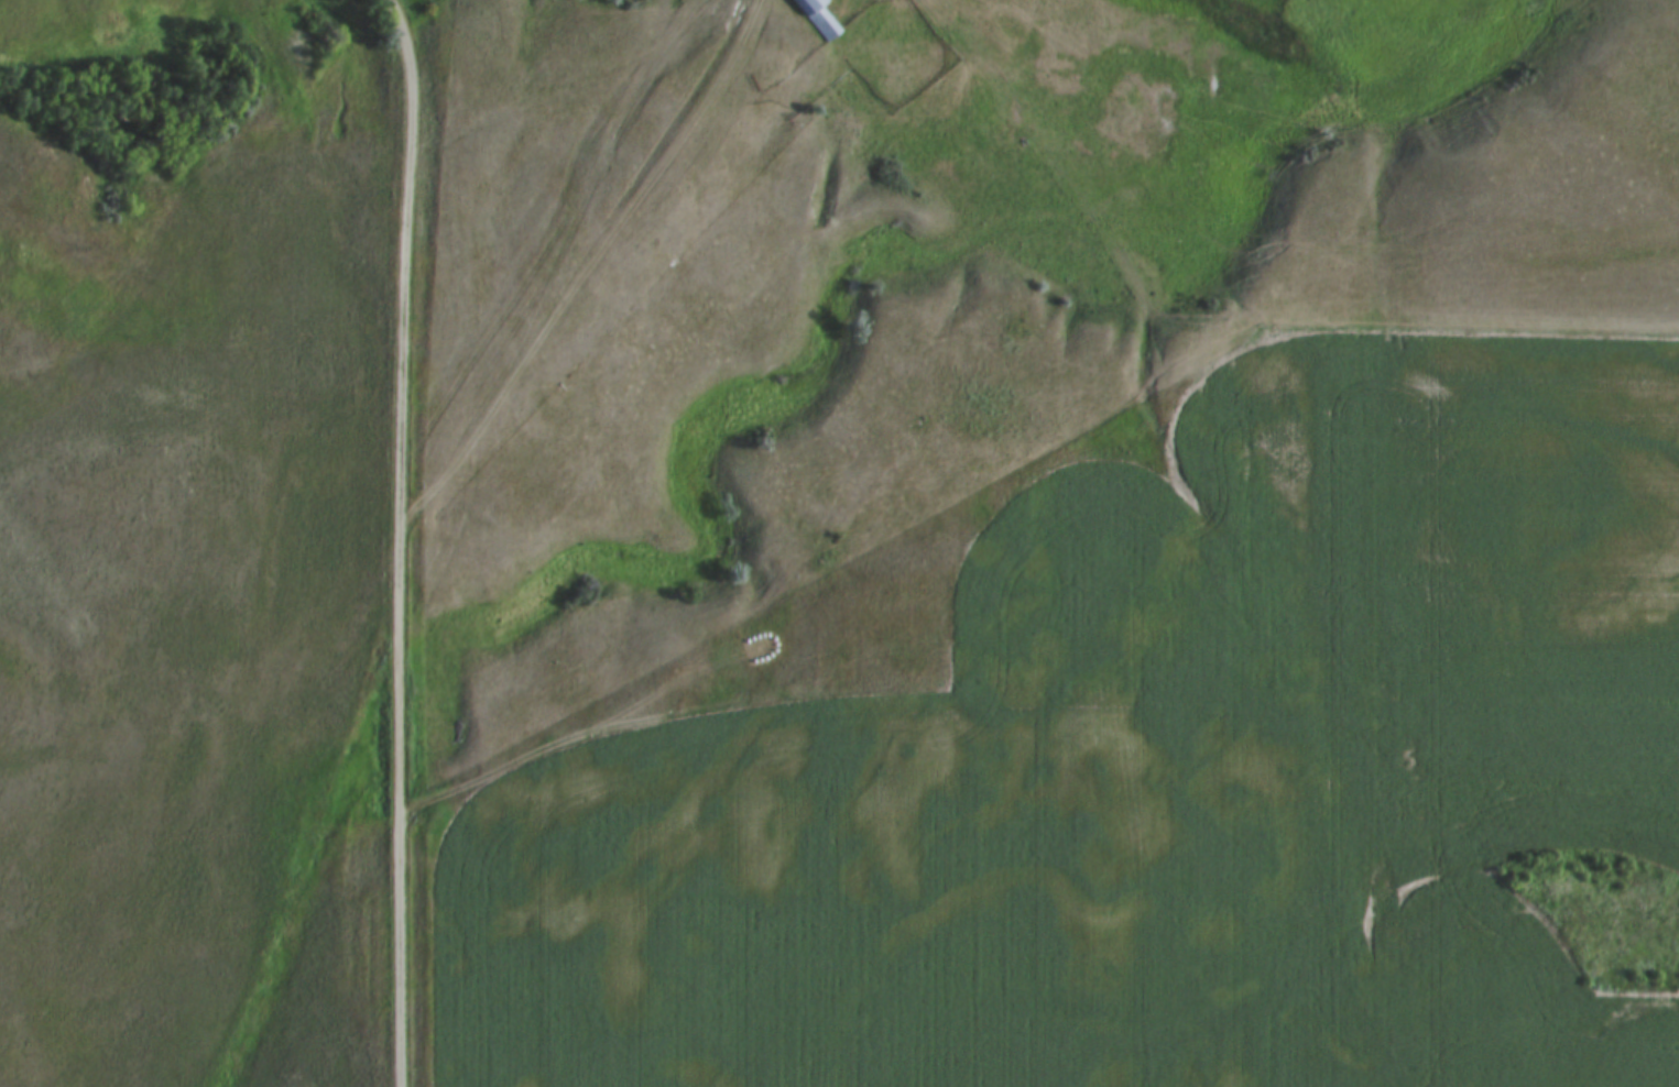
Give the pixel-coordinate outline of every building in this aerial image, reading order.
[(827,0),(793,0),(825,45),(841,34),(822,7),(828,2),(827,0)]
